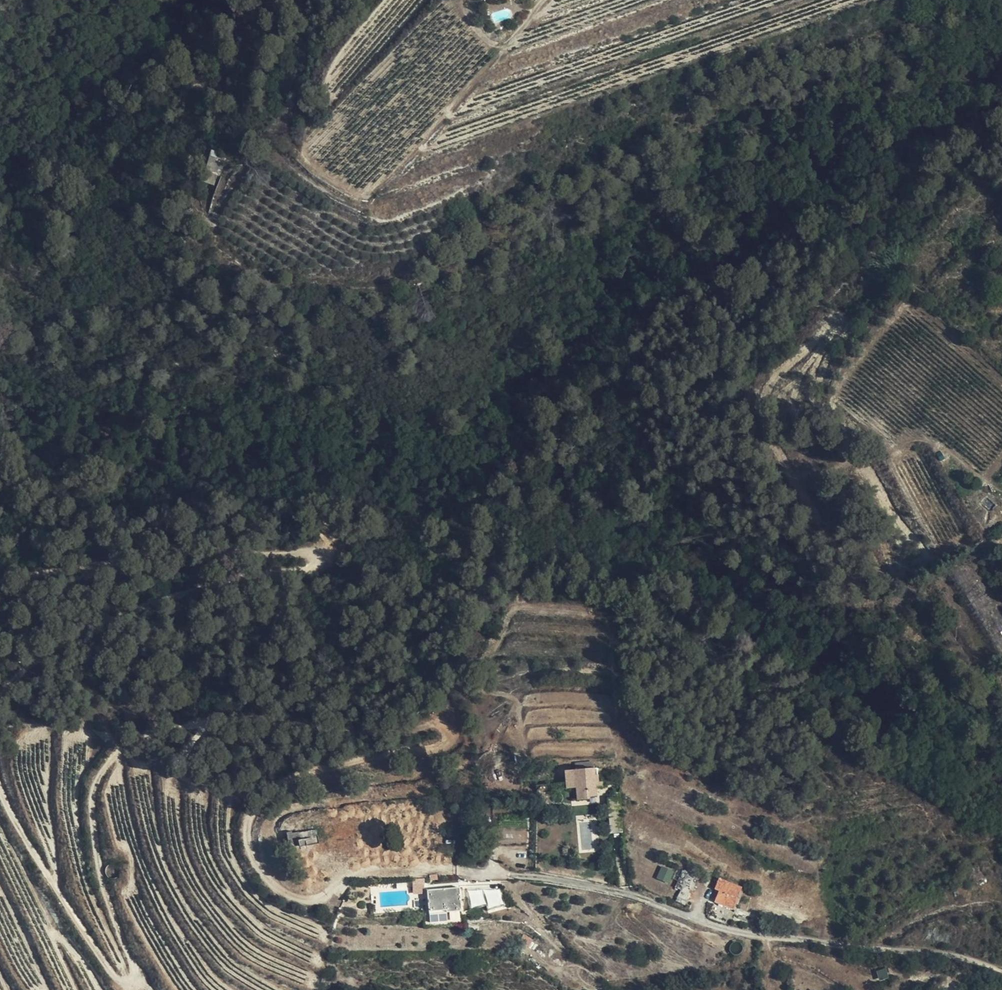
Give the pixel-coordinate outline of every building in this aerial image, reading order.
[(218,170),(223,154),(212,151),(208,167),(218,170)] [(596,795),(593,768),(565,770),(566,782),(576,781),(577,799),(589,798),(588,796),(596,795)] [(610,816),(620,816),(619,799),(609,800),(609,803),(610,816)] [(319,827),(288,832),(291,848),(321,843),(319,827)] [(733,908),(740,888),(719,880),(715,891),(720,892),(716,901),(733,908)] [(493,892),(491,884),(479,885),(482,894),(493,892)] [(461,910),(459,888),(427,890),(429,911),(446,910),(446,911),(461,910)] [(502,889),(493,892),(497,902),(505,900),(502,889)] [(497,902),(493,892),(482,894),(486,906),(497,902)] [(486,906),(482,894),(466,897),(468,909),(482,907),(486,906)] [(498,912),(497,902),(486,906),(482,907),(483,915),(498,912)]
